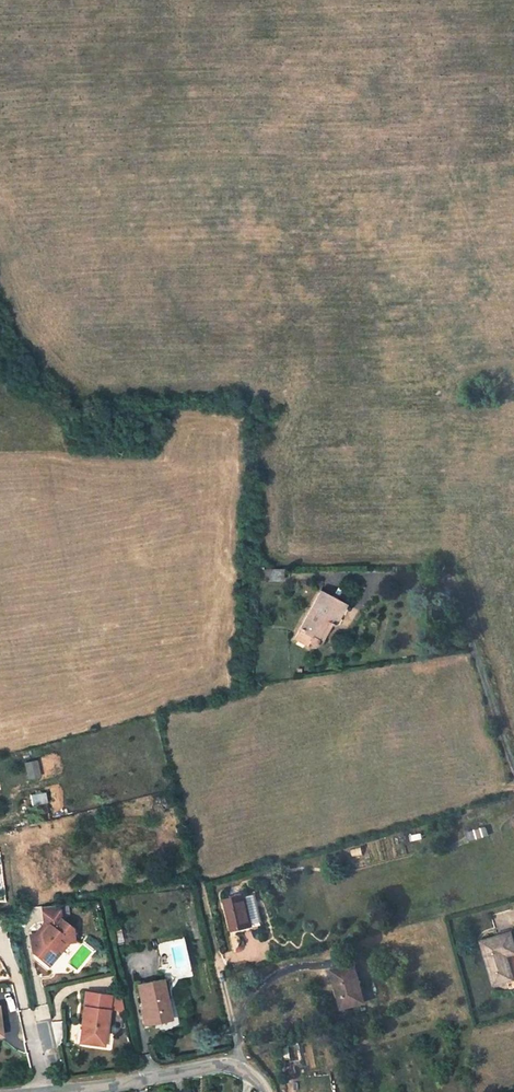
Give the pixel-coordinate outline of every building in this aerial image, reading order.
[(345,604),(321,591),(295,638),(307,645),(308,643),(311,644),(312,644),(313,644),(314,644),(314,643),(315,643),(315,642),(316,642),(316,641),(316,640),(316,639),(325,622),(333,626),(345,604)] [(39,776),(36,760),(25,762),(28,779),(39,776)] [(45,792),(30,795),(32,806),(47,802),(45,792)] [(52,821),(53,828),(63,826),(61,819),(52,821)] [(486,827),(465,833),(468,841),(488,835),(486,827)] [(113,869),(107,843),(99,845),(105,871),(113,869)] [(62,880),(61,873),(59,873),(58,867),(51,868),(56,891),(63,890),(64,889),(62,880)] [(261,922),(255,894),(246,896),(252,924),(261,922)] [(246,896),(245,895),(225,899),(232,929),(240,927),(241,928),(252,926),(252,924),(246,896)] [(71,928),(60,918),(59,903),(56,904),(42,906),(44,921),(45,922),(43,925),(46,927),(41,933),(36,934),(30,935),(32,953),(40,951),(41,960),(49,966),(55,958),(54,951),(61,942),(68,941),(73,941),(71,928)] [(482,941),(494,984),(513,978),(510,964),(507,964),(505,956),(507,955),(513,953),(513,941),(512,933),(482,941)] [(68,941),(61,942),(54,951),(55,958),(68,941)] [(365,1001),(355,964),(332,970),(337,989),(335,989),(337,997),(339,996),(342,1008),(365,1001)] [(166,998),(162,979),(138,984),(143,1009),(146,1008),(146,1011),(144,1012),(146,1024),(167,1020),(163,999),(166,998)] [(110,995),(85,992),(84,1006),(81,1024),(82,1024),(87,1025),(84,1043),(103,1045),(108,1010),(110,995)] [(60,1023),(40,1023),(40,1047),(60,1046),(60,1023)] [(358,1034),(355,1024),(342,1027),(345,1037),(358,1034)]
